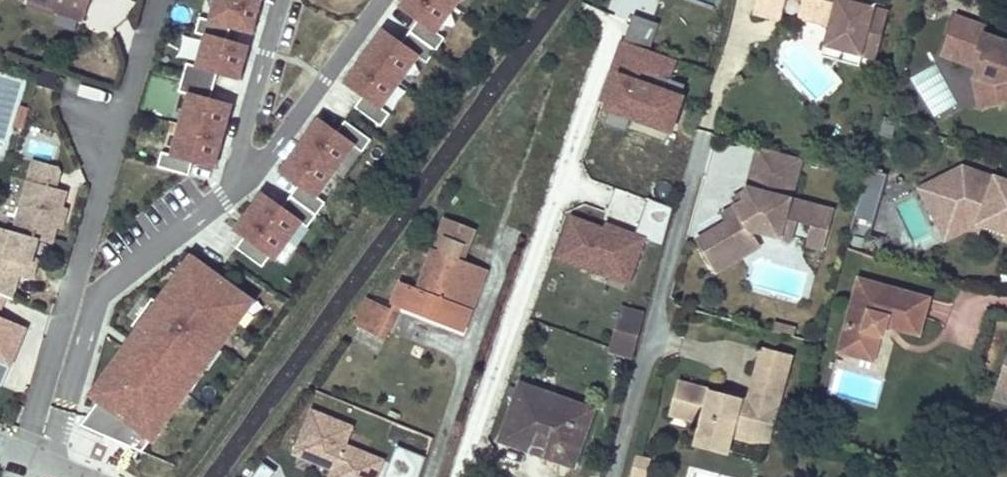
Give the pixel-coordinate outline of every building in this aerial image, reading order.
[(54,9),(27,0),(24,7),(52,16),(52,13),(54,9)] [(27,0),(54,9),(52,13),(82,23),(89,0),(27,0)] [(207,21),(196,17),(192,33),(202,36),(203,35),(223,41),(227,27),(248,33),(257,1),(255,0),(213,0),(207,21)] [(406,32),(432,50),(441,38),(432,31),(451,5),(444,0),(402,0),(397,6),(415,19),(406,32)] [(751,17),(763,20),(768,0),(756,0),(751,17)] [(763,20),(779,24),(785,0),(768,0),(763,20)] [(800,4),(795,22),(826,31),(841,35),(836,54),(860,60),(873,64),(887,15),(836,1),(837,0),(788,0),(800,4)] [(607,102),(604,110),(672,134),(688,87),(671,81),(678,60),(651,50),(660,25),(636,17),(627,43),(624,42),(603,101),(607,102)] [(1005,48),(982,39),(985,32),(954,21),(939,59),(975,72),(971,82),(991,89),(995,111),(1006,108),(1006,48),(1005,48)] [(380,30),(361,57),(396,82),(415,57),(424,63),(432,50),(406,32),(398,43),(380,30)] [(841,35),(826,31),(819,59),(857,70),(860,60),(836,54),(841,35)] [(245,47),(223,41),(203,35),(202,36),(194,66),(184,63),(180,78),(211,86),(214,73),(236,79),(245,47)] [(194,62),(198,42),(182,38),(177,59),(194,62)] [(378,108),(396,82),(361,57),(343,83),(360,95),(352,107),(378,126),(387,114),(378,108)] [(211,86),(180,78),(176,92),(186,95),(177,126),(219,138),(228,105),(207,99),(211,86)] [(995,111),(991,89),(971,82),(977,114),(995,111)] [(332,171),(351,146),(359,152),(368,139),(342,120),(334,132),(316,119),(297,146),(332,171)] [(219,138),(177,126),(169,156),(159,153),(155,167),(186,176),(190,162),(211,168),(219,138)] [(314,197),(332,171),(297,146),(278,172),(296,184),(288,196),(314,215),(323,203),(314,197)] [(799,162),(757,150),(745,193),(741,205),(735,208),(719,217),(725,226),(695,243),(707,264),(738,246),(734,241),(749,232),(790,244),(795,224),(809,228),(806,239),(824,244),(832,214),(788,202),(799,162)] [(5,297),(11,300),(17,276),(26,278),(32,256),(37,241),(50,245),(65,192),(54,189),(58,173),(55,168),(32,162),(12,234),(0,230),(0,295),(5,297)] [(866,171),(852,228),(871,233),(886,176),(866,171)] [(993,184),(990,190),(974,184),(977,178),(959,172),(922,189),(940,227),(961,217),(978,224),(976,228),(1006,239),(1006,189),(993,184)] [(940,227),(922,189),(916,193),(940,245),(975,228),(976,228),(978,224),(961,217),(940,227)] [(260,193),(246,212),(286,241),(299,223),(305,228),(314,215),(288,196),(279,208),(260,193)] [(735,208),(741,205),(745,193),(731,202),(735,208)] [(234,249),(260,267),(268,256),(273,259),(286,241),(246,212),(233,231),(242,237),(234,249)] [(599,228),(570,216),(555,257),(629,285),(647,241),(601,223),(599,228)] [(472,234),(444,223),(416,291),(400,284),(393,304),(463,330),(470,312),(460,307),(475,267),(461,262),(472,234)] [(738,246),(707,264),(713,275),(759,248),(749,232),(734,241),(738,246)] [(824,244),(806,239),(804,247),(822,252),(824,244)] [(33,280),(39,258),(32,256),(26,278),(33,280)] [(189,257),(174,278),(181,283),(196,263),(189,257)] [(111,381),(96,401),(113,413),(98,435),(141,453),(150,440),(144,436),(159,415),(166,420),(203,369),(197,365),(212,345),(217,349),(236,323),(229,317),(244,297),(196,263),(181,283),(174,278),(155,303),(150,299),(130,327),(136,331),(144,337),(131,355),(122,349),(104,375),(111,381)] [(486,271),(475,267),(460,307),(470,312),(486,271)] [(871,287),(854,283),(849,300),(862,303),(860,308),(865,309),(871,287)] [(924,302),(871,287),(865,309),(860,308),(862,303),(849,300),(834,355),(869,364),(875,339),(878,340),(881,329),(914,338),(924,302)] [(244,297),(229,317),(236,323),(251,302),(244,297)] [(614,350),(632,355),(643,316),(625,311),(614,350)] [(2,387),(26,328),(0,317),(0,386),(2,387)] [(131,355),(144,337),(136,331),(122,349),(131,355)] [(203,369),(217,349),(212,345),(197,365),(203,369)] [(756,350),(747,381),(776,389),(784,358),(756,350)] [(528,364),(500,353),(486,394),(513,405),(501,440),(573,467),(593,410),(521,384),(528,364)] [(998,388),(1006,391),(1006,362),(998,388)] [(104,375),(89,396),(96,401),(111,381),(104,375)] [(747,381),(742,403),(770,411),(776,389),(747,381)] [(717,396),(672,383),(663,415),(694,424),(690,438),(723,447),(727,433),(746,438),(750,423),(765,427),(770,411),(742,403),(730,399),(728,407),(715,404),(717,396)] [(998,388),(993,403),(1006,407),(1006,391),(998,388)] [(312,411),(294,454),(333,470),(330,476),(375,476),(379,469),(372,466),(375,458),(344,445),(351,427),(312,411)] [(159,415),(144,436),(150,440),(151,441),(166,420),(159,415)] [(750,423),(746,438),(761,443),(765,427),(750,423)] [(723,447),(690,438),(688,447),(720,456),(723,447)] [(426,458),(394,447),(384,476),(419,476),(426,458)] [(382,461),(375,458),(372,466),(379,469),(382,461)]
